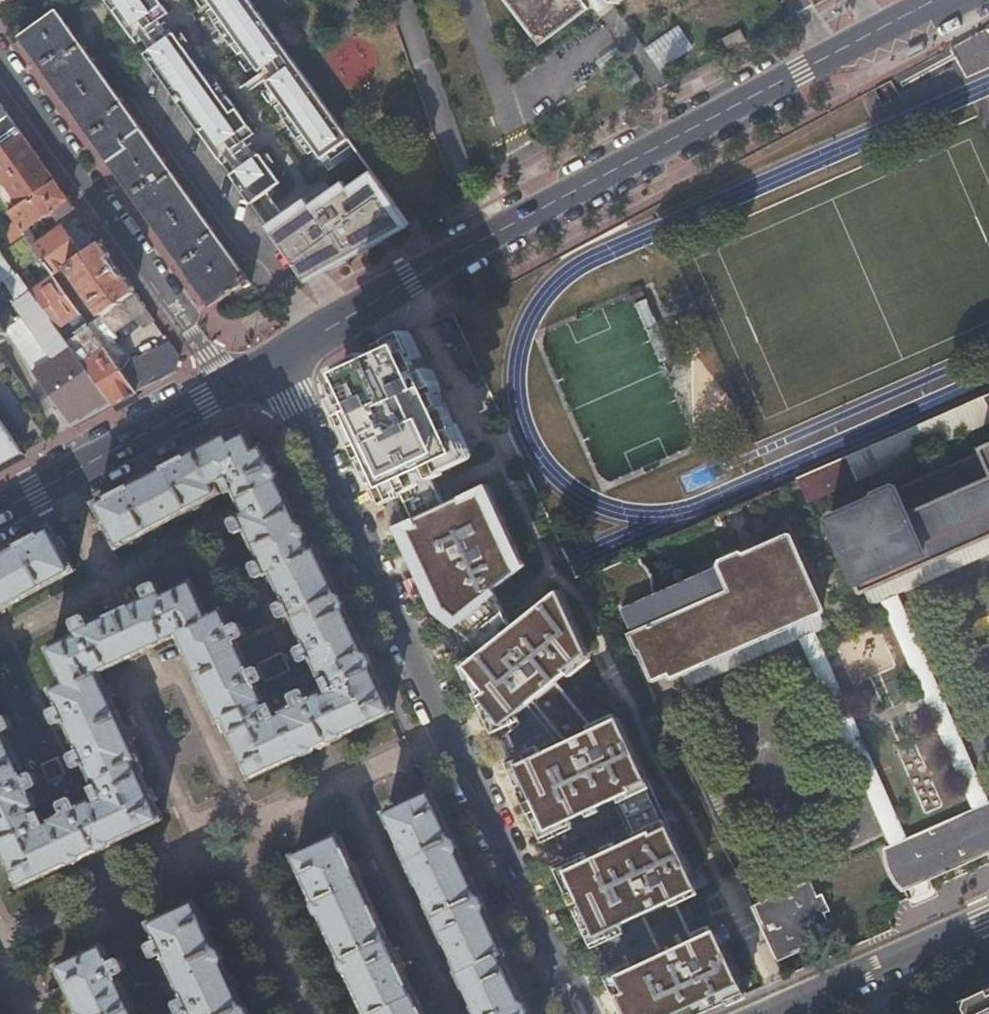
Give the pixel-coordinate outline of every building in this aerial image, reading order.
[(135,41),(164,20),(160,15),(166,10),(159,0),(105,0),(135,41)] [(307,150),(314,146),(325,161),(352,142),(250,0),(207,0),(211,5),(206,9),(236,52),(243,48),(280,100),(275,104),(307,150)] [(537,46),(587,8),(582,0),(503,0),(537,46)] [(57,8),(20,34),(213,303),(245,281),(247,285),(252,281),(222,238),(224,237),(220,230),(217,232),(172,169),(174,167),(170,160),(167,162),(130,110),(132,109),(128,103),(125,104),(80,41),(83,39),(78,33),(76,35),(57,8)] [(663,70),(696,45),(679,24),(647,49),(663,70)] [(975,32),(988,58),(988,25),(975,32)] [(173,30),(144,51),(222,161),(251,141),(247,136),(253,132),(224,92),(219,95),(173,30)] [(21,133),(0,103),(0,147),(21,133)] [(37,156),(21,133),(0,147),(0,182),(37,156)] [(259,152),(230,172),(250,201),(279,180),(259,152)] [(0,182),(0,200),(8,211),(54,179),(37,156),(0,182)] [(332,187),(271,231),(304,277),(409,221),(371,168),(336,193),(332,187)] [(54,179),(8,211),(22,231),(52,210),(58,218),(74,207),(54,179)] [(34,248),(52,274),(57,271),(67,264),(86,250),(83,245),(78,248),(61,224),(37,241),(32,245),(34,248)] [(32,234),(27,238),(32,245),(37,241),(32,234)] [(26,236),(10,247),(14,253),(18,259),(34,248),(32,245),(27,238),(26,236)] [(86,250),(67,264),(102,314),(133,291),(98,242),(86,250)] [(15,271),(6,258),(2,253),(1,250),(0,251),(0,281),(2,279),(17,300),(15,301),(25,315),(13,324),(0,305),(0,325),(10,339),(70,425),(110,404),(66,341),(57,328),(31,290),(17,270),(15,271)] [(57,271),(52,274),(72,302),(77,299),(57,271)] [(52,274),(31,290),(57,328),(69,320),(77,333),(66,341),(110,404),(135,391),(88,324),(72,302),(52,274)] [(111,327),(143,304),(133,291),(102,314),(111,327)] [(453,314),(443,319),(451,335),(461,329),(453,314)] [(88,324),(135,391),(174,370),(179,355),(170,343),(132,362),(105,323),(100,327),(95,319),(88,324)] [(69,320),(57,328),(66,341),(77,333),(69,320)] [(9,340),(10,339),(0,325),(0,346),(9,340)] [(471,447),(417,333),(342,373),(339,393),(383,487),(402,478),(432,464),(471,447)] [(9,340),(0,346),(0,352),(12,344),(9,340)] [(980,397),(988,417),(988,393),(980,397)] [(980,397),(844,457),(854,479),(988,420),(988,417),(980,397)] [(21,451),(0,421),(0,462),(21,451)] [(8,855),(14,867),(21,883),(86,853),(99,847),(160,818),(152,802),(133,760),(137,758),(96,671),(109,665),(134,654),(140,651),(146,648),(171,636),(179,632),(220,720),(226,718),(245,759),(253,774),(317,745),(330,739),(394,710),(318,546),(311,550),(263,445),(254,449),(242,424),(95,502),(103,517),(119,545),(217,493),(216,491),(229,484),(243,512),(240,514),(259,555),(265,569),(271,567),(278,582),(315,661),(321,672),(327,669),(336,687),(326,692),(323,690),(283,709),(282,712),(271,717),(263,699),(265,698),(221,609),(209,615),(192,581),(164,594),(161,591),(127,606),(121,609),(115,612),(77,630),(78,634),(50,647),(65,682),(52,688),(95,777),(98,776),(106,793),(97,798),(94,798),(52,816),(51,819),(41,823),(33,806),(37,804),(0,725),(0,838),(8,855)] [(983,443),(981,449),(898,486),(892,484),(873,492),(873,497),(829,516),(830,524),(860,592),(874,586),(891,578),(988,535),(988,440),(983,443)] [(432,464),(402,478),(419,514),(449,500),(432,464)] [(419,514),(400,523),(431,588),(448,624),(467,609),(493,589),(518,569),(489,508),(497,504),(487,482),(449,500),(419,514)] [(0,553),(0,608),(72,569),(57,541),(49,526),(0,553)] [(719,564),(654,593),(651,587),(651,581),(649,574),(648,571),(645,567),(640,561),(636,552),(603,568),(606,574),(602,576),(616,605),(620,603),(622,606),(621,607),(633,632),(630,633),(637,649),(640,648),(653,676),(656,677),(672,670),(675,674),(791,622),(808,615),(819,610),(820,604),(790,536),(785,535),(744,553),(738,551),(721,559),(719,564)] [(874,586),(973,809),(988,803),(988,802),(988,800),(891,578),(874,586)] [(493,589),(467,609),(470,623),(476,625),(488,644),(523,618),(510,622),(493,589)] [(488,644),(466,662),(482,698),(496,727),(527,701),(556,677),(587,652),(559,590),(523,618),(488,644)] [(890,845),(907,838),(808,615),(791,622),(890,845)] [(596,728),(556,677),(527,701),(561,744),(596,728)] [(561,744),(513,765),(543,829),(612,795),(643,780),(650,777),(622,717),(596,728),(561,744)] [(643,780),(612,795),(632,840),(663,826),(643,780)] [(429,790),(385,811),(459,969),(458,970),(478,1013),(529,1013),(501,953),(505,952),(429,790)] [(973,809),(907,838),(890,845),(886,847),(886,855),(886,859),(886,862),(889,869),(892,875),(895,879),(902,885),(988,847),(988,802),(988,803),(973,809)] [(632,840),(562,871),(583,915),(592,936),(643,912),(675,898),(700,886),(669,823),(663,826),(632,840)] [(415,990),(411,992),(337,833),(294,853),(370,1013),(375,1012),(376,1013),(426,1013),(415,990)] [(807,882),(751,906),(774,956),(829,933),(807,882)] [(675,898),(643,912),(662,953),(695,938),(675,898)] [(235,988),(229,976),(208,930),(203,918),(194,899),(150,919),(165,952),(193,1013),(247,1013),(235,988)] [(610,977),(620,999),(627,1013),(650,1013),(651,1013),(652,1013),(695,1013),(746,991),(716,928),(695,938),(662,953),(610,977)] [(102,942),(57,962),(67,982),(73,995),(82,1013),(135,1013),(102,942)] [(953,1006),(954,1011),(947,1013),(988,1013),(988,989),(953,1006)]
